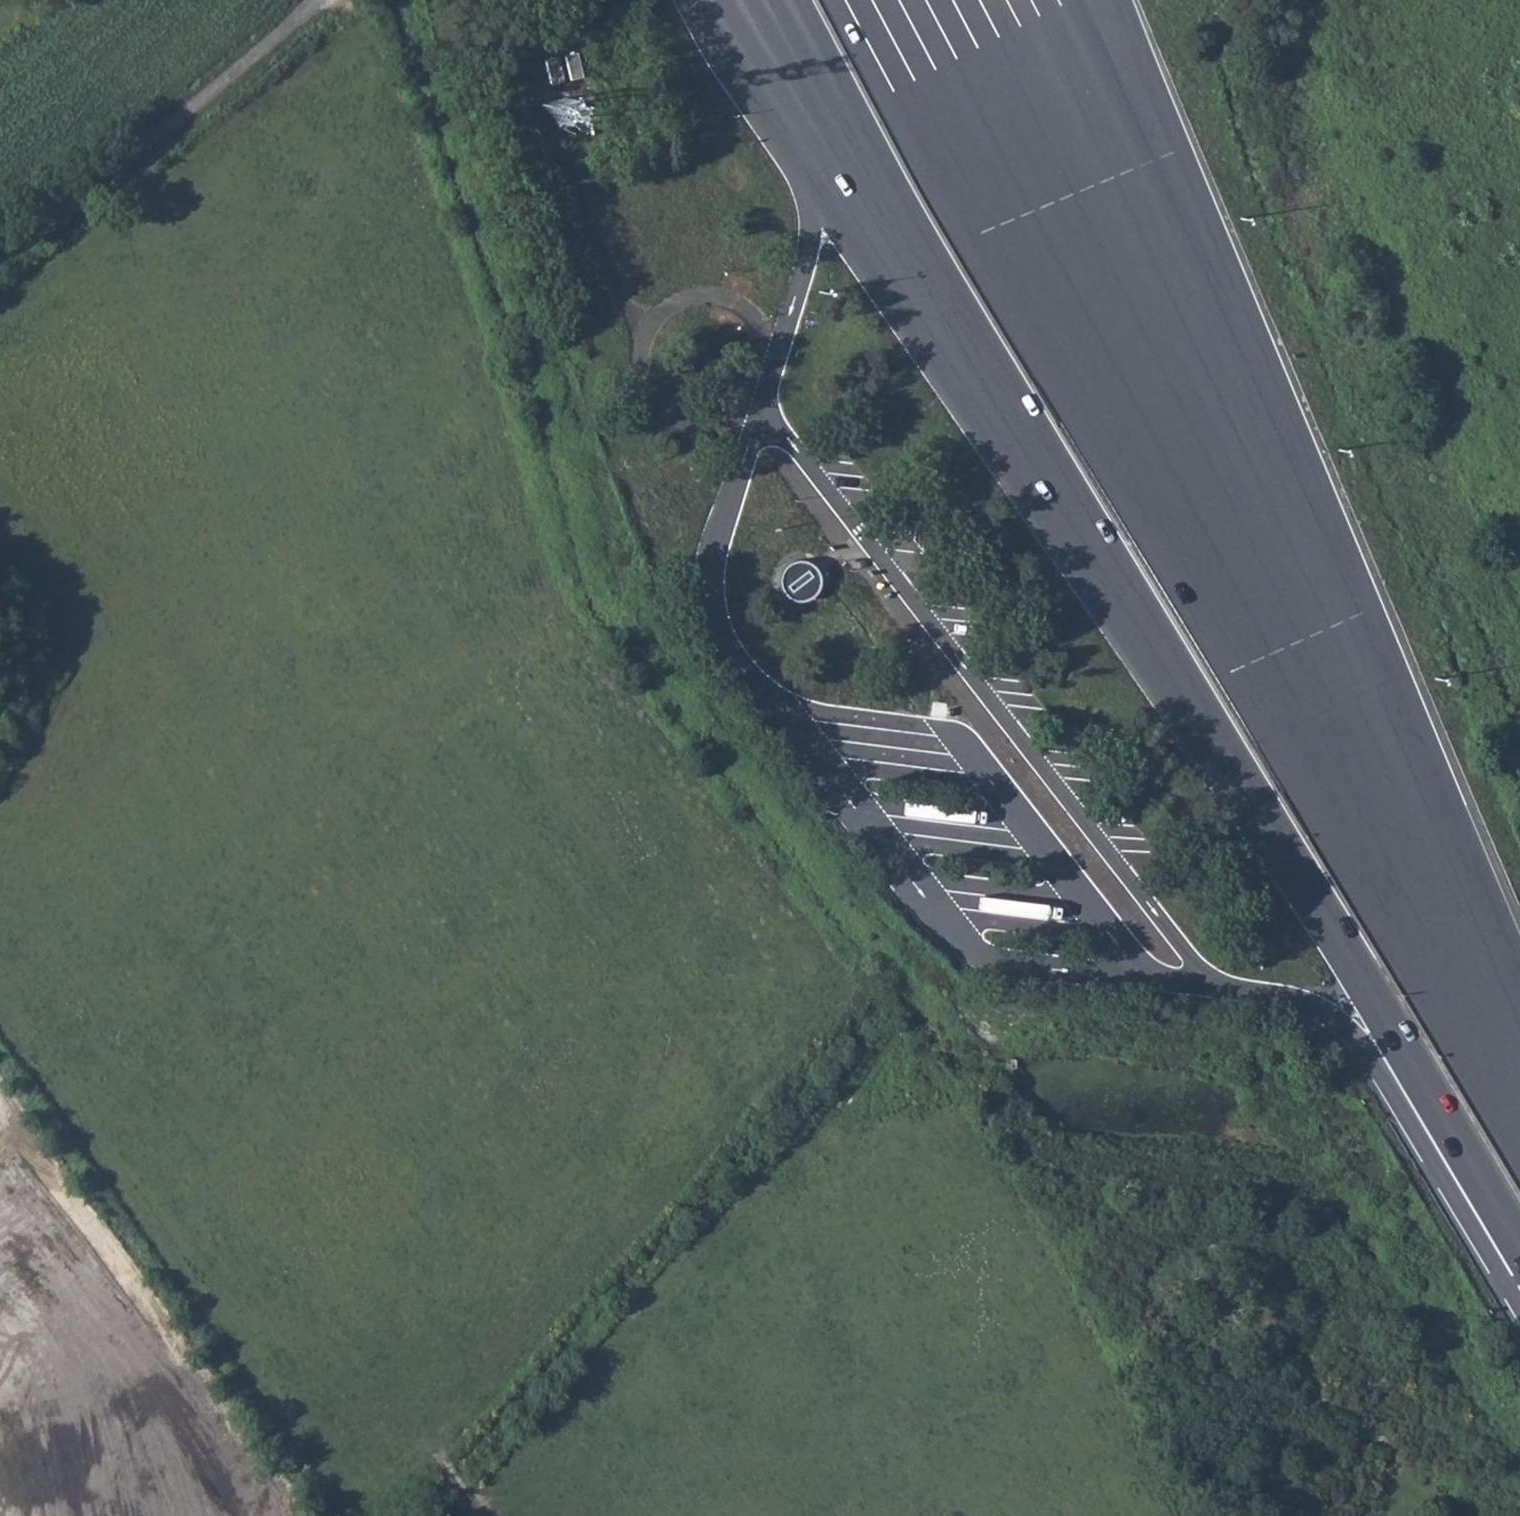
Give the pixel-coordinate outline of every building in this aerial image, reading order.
[(551,82),(584,76),(579,49),(546,56),(551,82)] [(808,566),(790,563),(776,578),(778,596),(790,606),(809,605),(820,595),(819,577),(808,566)]
